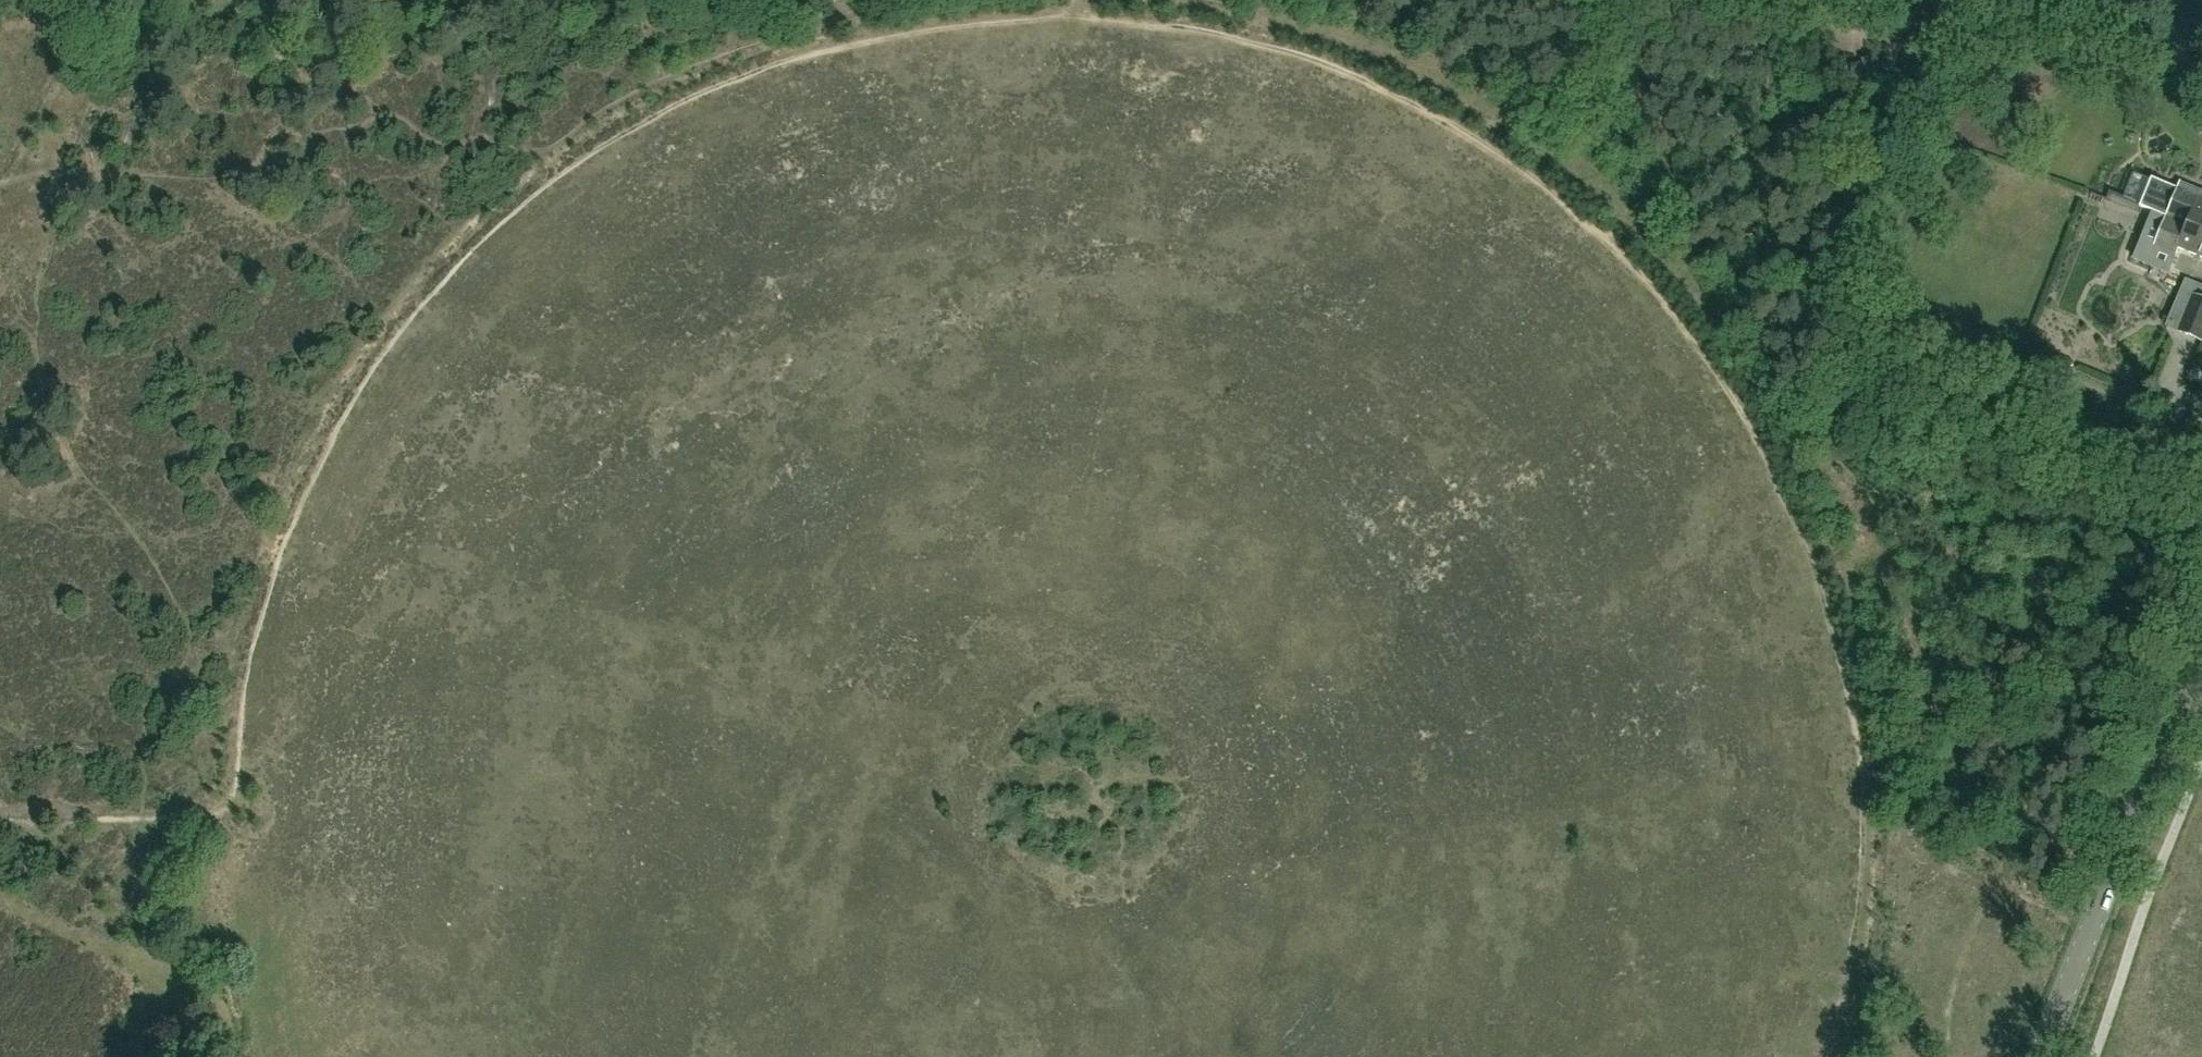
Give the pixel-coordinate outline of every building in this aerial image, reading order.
[(2173,13),(2201,11),(2201,0),(2172,0),(2173,13)] [(2198,191),(2197,195),(2190,192),(2192,188),(2178,182),(2163,214),(2177,220),(2164,251),(2174,255),(2177,248),(2201,259),(2201,192),(2198,191)] [(2190,295),(2175,332),(2197,341),(2201,329),(2201,301),(2190,295)]
